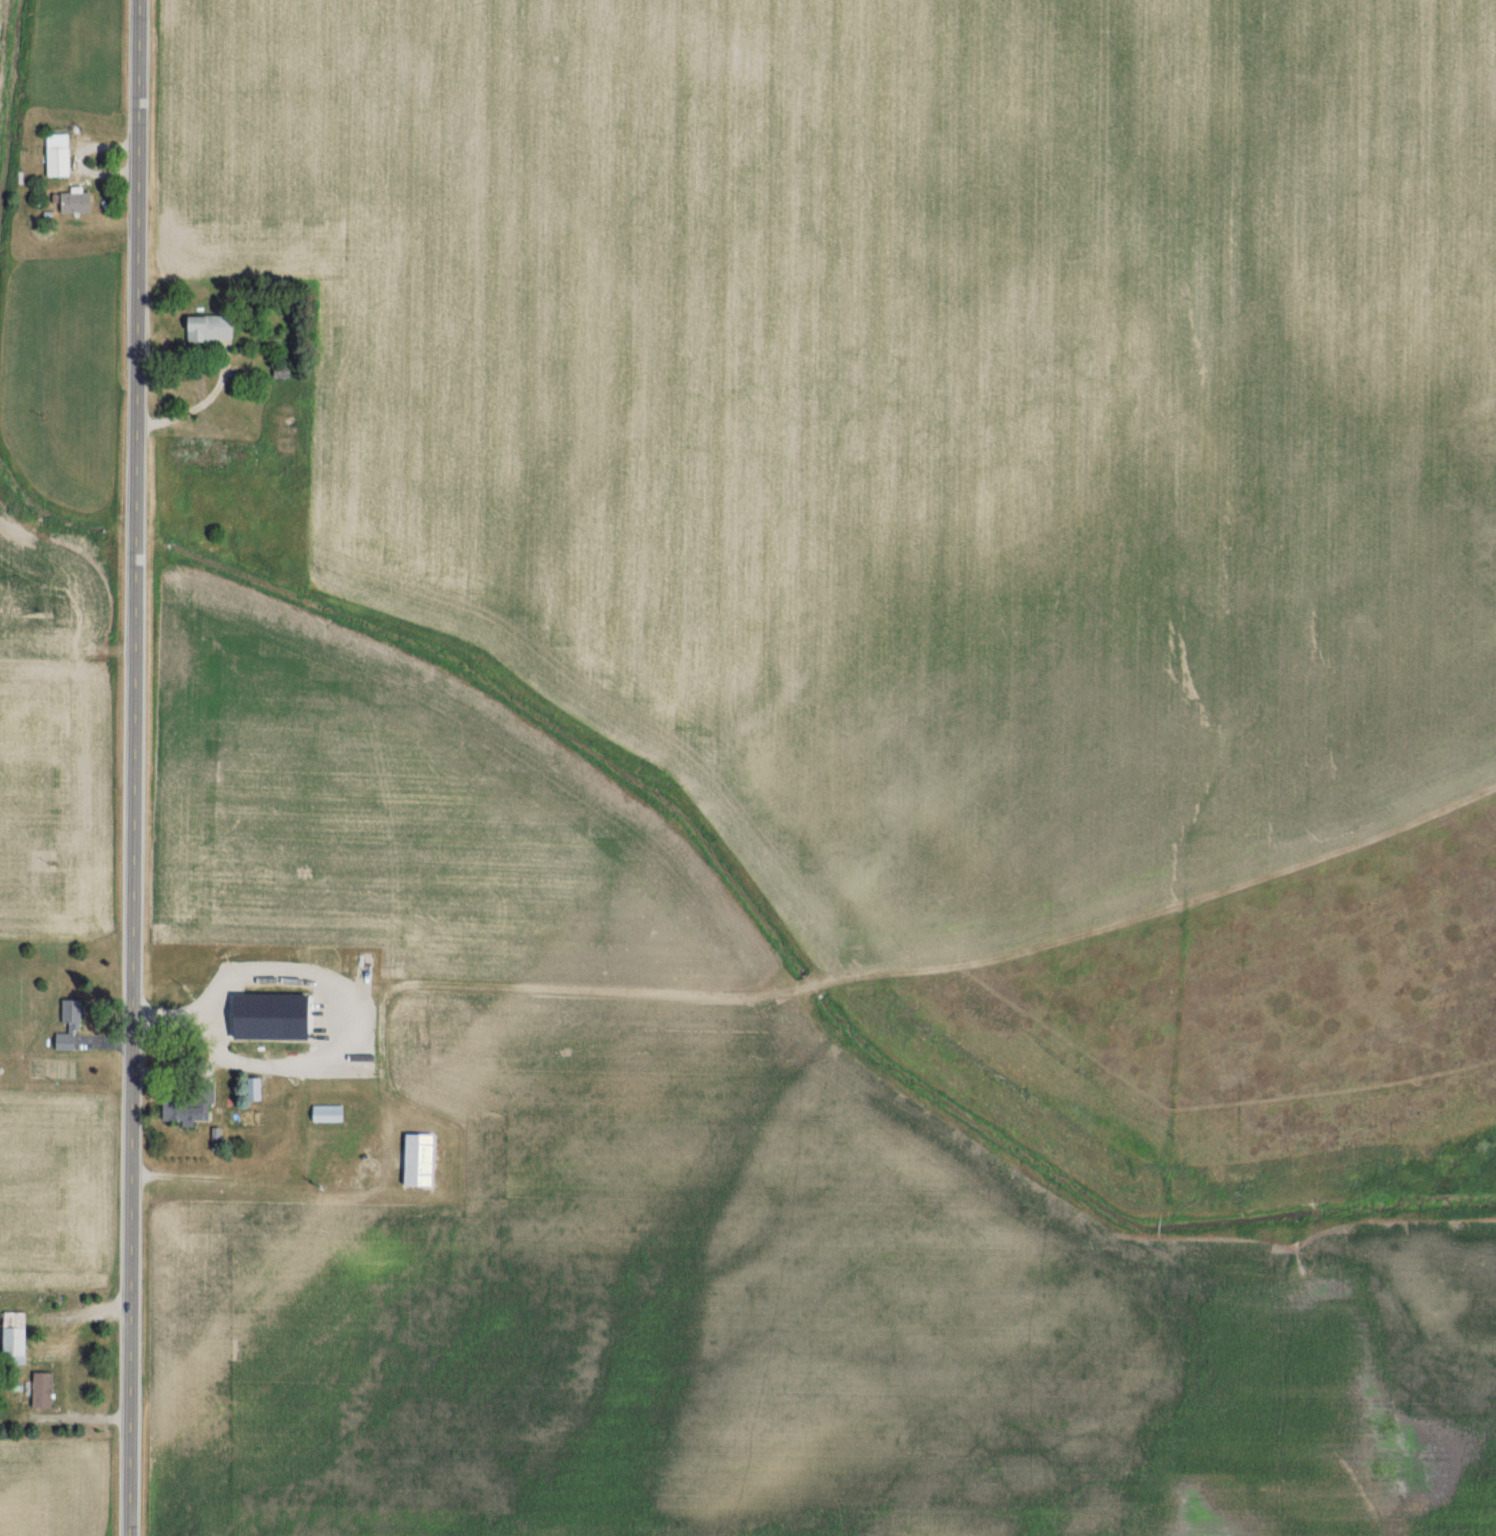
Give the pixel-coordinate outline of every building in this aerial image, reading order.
[(65,178),(65,134),(41,134),(41,178),(65,178)] [(55,193),(55,213),(87,213),(87,193),(55,193)] [(230,316),(179,317),(180,342),(231,341),(230,316)] [(285,1000),(259,999),(259,986),(227,986),(226,1051),(285,1051),(285,1000)] [(56,1024),(64,1024),(63,1034),(50,1033),(49,1051),(75,1052),(77,1000),(57,1000),(56,1024)] [(246,1100),(255,1100),(255,1096),(252,1096),(252,1080),(246,1080),(246,1100)] [(154,1121),(198,1121),(198,1103),(209,1104),(209,1084),(154,1083),(154,1121)] [(308,1106),(308,1122),(359,1122),(359,1106),(308,1106)] [(431,1135),(398,1135),(398,1187),(431,1187),(431,1135)] [(352,1176),(363,1176),(363,1160),(352,1160),(352,1176)] [(35,1356),(35,1310),(12,1310),(12,1356),(35,1356)] [(60,1371),(38,1371),(38,1407),(59,1407),(60,1371)]
